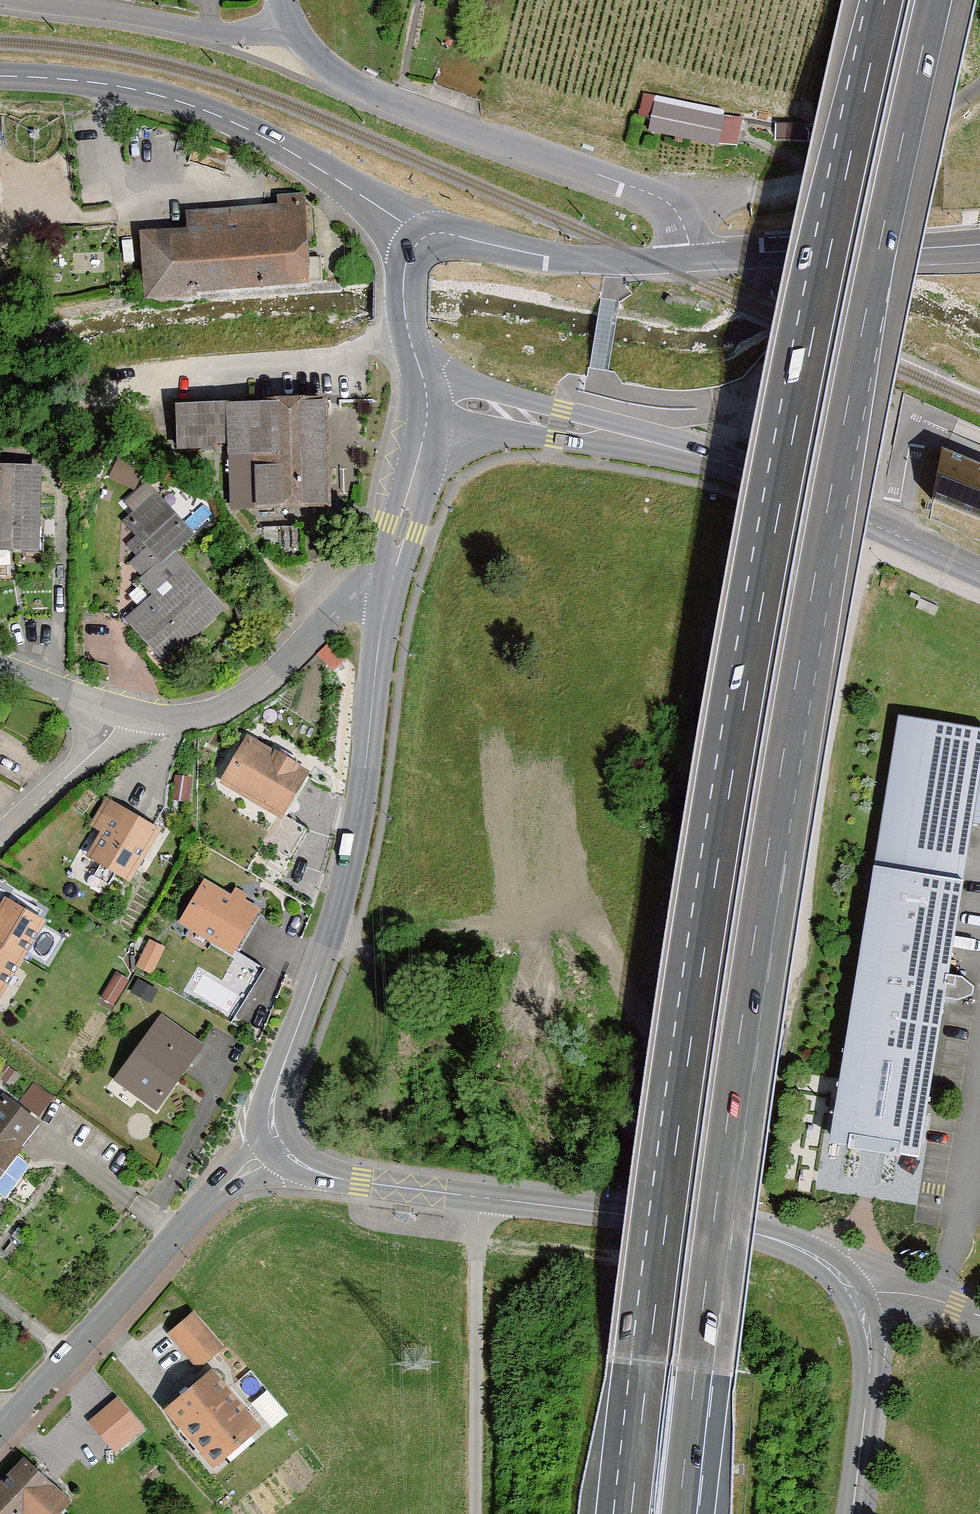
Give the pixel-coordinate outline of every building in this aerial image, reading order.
[(722,116),(652,100),(645,132),(715,147),(722,116)] [(144,296),(308,285),(303,194),(276,196),(277,206),(185,212),(186,231),(140,234),(144,296)] [(327,400),(177,402),(177,449),(231,448),(232,509),(329,507),(327,400)] [(942,456),(933,506),(979,526),(979,473),(942,456)] [(33,553),(36,466),(0,464),(0,552),(33,553)] [(139,579),(172,550),(190,534),(145,483),(123,502),(133,514),(121,524),(142,548),(125,562),(139,579)] [(162,664),(224,609),(172,550),(139,579),(153,593),(122,620),(162,664)] [(348,659),(332,641),(317,655),(333,673),(348,659)] [(898,721),(833,1148),(918,1161),(969,826),(979,827),(979,740),(979,734),(979,733),(898,721)] [(303,769),(243,736),(215,788),(275,820),(303,769)] [(192,777),(175,775),(172,800),(189,802),(192,777)] [(122,885),(154,831),(103,801),(87,828),(97,833),(81,861),(122,885)] [(230,895),(204,879),(179,922),(232,954),(259,909),(245,900),(248,894),(235,886),(230,895)] [(0,899),(0,990),(40,922),(0,899)] [(165,948),(149,940),(135,966),(151,974),(165,948)] [(129,979),(115,971),(100,996),(114,1004),(129,979)] [(158,990),(138,979),(130,992),(151,1003),(158,990)] [(202,1045),(160,1014),(110,1080),(152,1112),(202,1045)] [(3,1090),(0,1094),(0,1172),(40,1118),(3,1090)] [(199,1368),(224,1344),(192,1310),(167,1334),(199,1368)] [(255,1425),(202,1368),(156,1409),(210,1467),(255,1425)] [(143,1426),(117,1394),(88,1418),(114,1450),(143,1426)] [(25,1450),(0,1477),(0,1508),(6,1513),(26,1513),(47,1513),(68,1492),(25,1450)]
